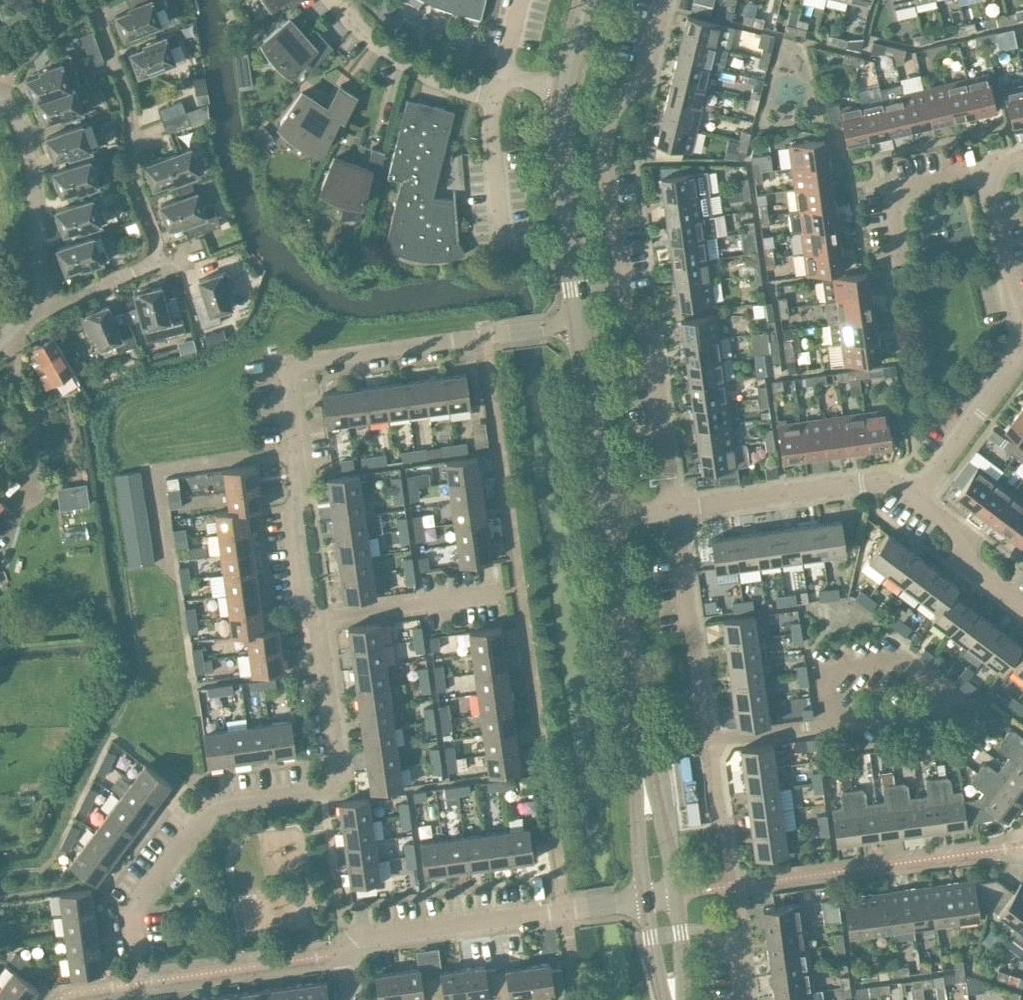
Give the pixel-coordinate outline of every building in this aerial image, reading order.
[(138,5),(129,8),(130,10),(116,16),(125,38),(161,25),(156,10),(166,6),(163,0),(136,0),(138,5)] [(423,0),(436,6),(452,11),(465,15),(465,14),(480,18),(485,0),(423,0)] [(915,0),(891,0),(893,8),(915,3),(915,0)] [(692,1),(690,9),(710,14),(712,6),(692,1)] [(1015,12),(1007,14),(1009,22),(1017,20),(1015,12)] [(753,25),(755,16),(744,14),(742,22),(753,25)] [(1009,22),(1007,14),(995,16),(997,25),(1009,22)] [(728,49),(733,27),(688,15),(682,37),(728,49)] [(764,19),(755,16),(753,25),(762,27),(764,19)] [(406,41),(416,23),(403,17),(394,35),(406,41)] [(315,47),(290,19),(264,38),(266,43),(269,47),(272,51),(275,55),(278,59),(282,62),(285,66),(289,69),(294,72),(302,63),(310,71),(334,47),(324,37),(315,47)] [(976,30),(974,21),(964,23),(966,32),(976,30)] [(966,32),(964,23),(953,26),(955,35),(966,32)] [(795,35),(797,26),(787,24),(785,32),(795,35)] [(807,29),(797,26),(795,35),(805,37),(807,29)] [(77,36),(80,48),(88,46),(93,62),(104,58),(95,31),(77,36)] [(932,31),(922,33),(924,42),(934,39),(932,31)] [(180,43),(176,32),(143,45),(144,47),(130,53),(139,75),(175,62),(170,47),(180,43)] [(997,40),(995,32),(985,34),(987,42),(997,40)] [(924,42),(922,33),(912,36),(913,44),(924,42)] [(837,45),(839,37),(828,34),(825,42),(837,45)] [(987,42),(985,34),(975,36),(977,45),(987,42)] [(723,70),(728,49),(682,37),(677,58),(711,67),(723,70)] [(848,39),(839,37),(837,45),(846,48),(848,39)] [(948,51),(946,43),(936,45),(938,53),(948,51)] [(894,55),(896,47),(886,44),(884,53),(894,55)] [(938,53),(936,45),(926,48),(928,56),(938,53)] [(769,58),(772,48),(763,46),(761,56),(769,58)] [(903,58),(906,49),(896,47),(894,55),(903,58)] [(853,64),(855,56),(844,53),(842,61),(853,64)] [(767,68),(769,58),(761,56),(758,66),(767,68)] [(862,66),(864,58),(855,56),(853,64),(862,66)] [(711,67),(677,58),(672,79),(706,88),(711,67)] [(77,85),(68,60),(53,66),(40,71),(41,74),(26,79),(35,101),(77,85)] [(974,114),(996,109),(988,74),(966,79),(974,114)] [(701,109),(706,88),(672,79),(667,100),(701,109)] [(974,114),(966,79),(945,84),(953,119),(974,114)] [(80,84),(77,85),(35,101),(35,102),(38,101),(46,123),(60,117),(61,120),(74,115),(74,116),(89,110),(80,84)] [(911,128),(903,94),(901,84),(880,88),(883,99),(890,133),(911,128)] [(953,119),(945,84),(924,89),(932,124),(953,119)] [(302,92),(280,121),(284,125),(287,128),(291,132),(295,135),(299,138),(304,140),(308,143),(313,145),(318,147),(323,148),(340,117),(343,119),(344,120),(358,96),(340,85),(327,108),(302,92)] [(1004,90),(1012,124),(1022,122),(1022,85),(1004,90)] [(759,100),(761,91),(753,88),(750,98),(759,100)] [(932,124),(924,89),(903,94),(911,128),(932,124)] [(756,111),(759,100),(750,98),(748,108),(756,111)] [(433,196),(454,111),(407,99),(388,178),(401,181),(398,193),(433,196)] [(890,133),(883,99),(861,104),(869,138),(890,133)] [(181,100),(158,109),(162,121),(186,112),(181,100)] [(696,130),(701,109),(667,100),(662,121),(696,130)] [(869,138),(861,104),(840,109),(838,103),(826,105),(830,121),(841,119),(847,143),(869,138)] [(190,124),(186,112),(162,121),(167,133),(190,124)] [(83,153),(98,148),(88,121),(73,127),(73,128),(46,138),(55,161),(69,155),(70,158),(83,153)] [(691,152),(696,130),(662,121),(656,143),(691,152)] [(748,142),(751,132),(742,130),(740,140),(748,142)] [(746,152),(748,142),(740,140),(737,150),(746,152)] [(828,162),(825,140),(790,145),(793,167),(828,162)] [(364,201),(370,179),(378,181),(385,151),(372,147),(367,168),(334,157),(321,187),(325,190),(330,192),(334,194),(339,196),(344,197),(349,199),(354,200),(359,201),(364,201)] [(200,174),(191,148),(146,165),(154,188),(168,182),(169,185),(200,174)] [(752,157),(753,162),(751,162),(753,172),(762,171),(762,170),(772,168),(770,154),(752,157)] [(90,188),(105,182),(95,156),(80,162),(53,172),(62,195),(76,190),(77,192),(90,188)] [(831,183),(828,162),(793,167),(796,188),(831,183)] [(710,193),(707,171),(661,177),(664,199),(699,195),(710,193)] [(763,181),(762,171),(753,172),(754,183),(763,181)] [(748,188),(747,177),(738,179),(740,189),(748,188)] [(754,183),(756,194),(768,192),(766,181),(763,181),(754,183)] [(834,205),(831,183),(796,188),(799,210),(834,205)] [(750,198),(748,188),(740,189),(741,199),(750,198)] [(197,192),(161,205),(169,228),(183,223),(184,225),(193,222),(197,234),(221,225),(213,203),(202,206),(197,192)] [(455,198),(433,196),(398,193),(385,246),(390,249),(394,251),(399,253),(404,255),(409,257),(414,258),(419,259),(424,259),(430,260),(435,260),(440,259),(445,259),(451,258),(456,256),(461,255),(466,253),(457,238),(459,238),(455,198)] [(710,193),(699,195),(664,199),(667,221),(702,216),(713,214),(710,193)] [(107,221),(98,195),(83,200),(83,201),(56,211),(64,234),(78,229),(79,231),(92,226),(93,227),(107,221)] [(767,214),(766,204),(757,205),(759,215),(767,214)] [(837,226),(834,205),(799,210),(789,211),(792,232),(802,231),(837,226)] [(713,214),(702,216),(667,221),(670,242),(705,237),(717,236),(714,214),(713,214)] [(769,224),(767,214),(759,215),(760,225),(769,224)] [(755,230),(753,220),(745,221),(746,232),(755,230)] [(840,248),(837,226),(802,231),(805,252),(840,248)] [(756,240),(755,230),(746,232),(741,232),(744,253),(757,251),(756,240)] [(94,265),(109,259),(99,232),(84,238),(84,239),(57,249),(66,272),(80,266),(81,269),(94,264),(94,265)] [(708,259),(705,237),(670,242),(673,264),(708,259)] [(774,257),(772,246),(763,247),(765,258),(774,257)] [(843,270),(840,248),(805,252),(808,275),(843,270)] [(775,266),(774,257),(765,258),(766,268),(775,266)] [(711,280),(708,259),(673,264),(676,285),(711,280)] [(737,276),(752,274),(761,273),(759,262),(751,264),(751,267),(736,269),(737,276)] [(233,292),(226,271),(199,279),(206,300),(194,303),(202,328),(222,322),(219,311),(233,307),(228,293),(233,292)] [(871,295),(868,272),(823,279),(826,301),(836,300),(871,295)] [(762,283),(761,273),(752,274),(753,284),(762,283)] [(714,302),(711,280),(676,285),(679,307),(714,302)] [(186,333),(179,303),(167,307),(161,286),(134,293),(147,343),(186,333)] [(874,316),(871,295),(836,300),(826,301),(829,322),(839,321),(874,316)] [(787,306),(786,296),(777,297),(779,308),(787,306)] [(138,343),(127,319),(116,324),(108,305),(82,316),(91,336),(95,335),(101,347),(114,342),(118,352),(138,343)] [(789,317),(787,306),(779,308),(780,318),(789,317)] [(719,337),(716,315),(681,319),(684,342),(719,337)] [(877,338),(874,316),(839,321),(829,322),(832,344),(842,342),(877,338)] [(776,329),(774,319),(766,320),(767,330),(776,329)] [(777,339),(776,329),(767,330),(769,341),(777,339)] [(79,380),(53,336),(33,348),(47,371),(40,375),(46,385),(54,382),(56,385),(72,389),(73,385),(76,386),(78,381),(79,380)] [(722,358),(719,337),(684,342),(687,363),(722,358)] [(880,360),(877,338),(842,342),(845,365),(880,360)] [(793,349),(792,339),(783,340),(785,350),(793,349)] [(795,359),(793,349),(785,350),(786,360),(795,359)] [(725,380),(722,358),(687,363),(690,385),(725,380)] [(781,372),(780,361),(771,363),(772,373),(781,372)] [(895,364),(886,365),(887,374),(896,373),(895,364)] [(869,376),(868,368),(858,369),(859,378),(869,376)] [(859,378),(858,369),(848,370),(849,379),(859,378)] [(471,405),(466,373),(445,376),(450,408),(471,405)] [(827,382),(825,373),(815,375),(817,383),(827,382)] [(817,383),(815,375),(805,376),(806,385),(817,383)] [(450,408),(445,376),(425,379),(429,411),(450,408)] [(429,411),(425,379),(405,382),(409,414),(429,411)] [(728,401),(725,380),(690,385),(693,406),(728,401)] [(783,388),(781,380),(772,382),(773,389),(783,388)] [(409,414),(405,382),(384,385),(389,417),(409,414)] [(389,417),(384,385),(364,387),(368,419),(389,417)] [(767,396),(766,385),(757,386),(759,397),(767,396)] [(368,419),(364,387),(344,390),(348,422),(368,419)] [(348,422),(344,390),(323,393),(327,425),(348,422)] [(768,405),(767,396),(759,397),(760,407),(768,405)] [(731,423),(728,401),(693,406),(696,427),(731,423)] [(892,445),(887,410),(864,413),(869,448),(892,445)] [(1019,412),(1006,430),(1022,443),(1022,415),(1019,412)] [(869,448),(864,413),(843,416),(848,451),(869,448)] [(848,451),(843,416),(822,419),(826,454),(848,451)] [(826,454),(822,419),(800,422),(805,457),(826,454)] [(805,457),(800,422),(778,425),(781,448),(783,460),(805,457)] [(734,444),(731,423),(696,427),(699,449),(734,444)] [(773,439),(772,428),(763,429),(764,440),(773,439)] [(775,448),(773,439),(764,440),(766,450),(775,448)] [(746,442),(734,444),(699,449),(702,471),(714,470),(737,466),(749,465),(746,442)] [(1015,455),(1020,448),(1012,442),(1006,449),(1015,455)] [(467,443),(454,444),(456,453),(468,451),(467,443)] [(456,453),(454,444),(442,446),(443,455),(456,453)] [(426,448),(414,450),(415,459),(428,457),(426,448)] [(1020,448),(1015,455),(1022,461),(1022,460),(1022,451),(1020,448)] [(415,459),(414,450),(401,452),(403,460),(415,459)] [(386,454),(373,456),(375,464),(387,463),(386,454)] [(375,464),(373,456),(361,457),(362,466),(375,464)] [(481,478),(478,457),(446,461),(449,482),(481,478)] [(341,460),(342,469),(354,467),(353,459),(341,460)] [(259,486),(256,465),(224,470),(227,490),(259,486)] [(739,482),(737,466),(714,470),(716,485),(739,482)] [(975,508),(996,480),(978,466),(957,495),(975,508)] [(142,482),(140,471),(116,474),(118,485),(142,482)] [(362,494),(359,473),(327,477),(330,499),(362,494)] [(416,474),(407,475),(409,488),(418,486),(416,474)] [(403,488),(401,476),(392,477),(394,490),(403,488)] [(483,498),(481,478),(449,482),(451,502),(483,498)] [(992,521),(1013,493),(996,480),(975,508),(992,521)] [(143,493),(142,482),(118,485),(120,497),(143,493)] [(262,508),(259,486),(227,490),(230,512),(248,509),(262,508)] [(419,499),(418,486),(409,488),(411,500),(419,499)] [(87,487),(57,492),(60,509),(89,505),(87,487)] [(180,488),(167,490),(169,499),(181,497),(180,488)] [(405,501),(403,488),(394,490),(396,502),(405,501)] [(145,505),(143,493),(120,497),(122,509),(145,505)] [(1022,516),(1022,500),(1013,493),(992,521),(1009,534),(1022,516)] [(365,514),(362,494),(330,499),(333,519),(365,514)] [(183,505),(181,497),(169,499),(170,507),(183,505)] [(486,518),(483,498),(451,502),(454,523),(486,518)] [(11,510),(0,500),(0,521),(11,510)] [(147,516),(145,505),(122,509),(123,520),(147,516)] [(248,509),(230,512),(216,514),(219,535),(251,531),(248,509)] [(368,535),(365,514),(333,519),(336,539),(368,535)] [(421,514),(413,515),(414,528),(423,527),(421,514)] [(149,528),(147,516),(123,520),(125,532),(149,528)] [(1009,534),(1022,545),(1022,516),(1009,534)] [(408,529),(407,517),(398,518),(400,530),(408,529)] [(489,539),(486,518),(454,523),(457,543),(489,539)] [(842,520),(822,523),(826,555),(846,552),(842,520)] [(826,555),(822,523),(799,526),(804,558),(826,555)] [(804,558),(799,526),(776,529),(781,562),(804,558)] [(425,539),(423,527),(414,528),(416,540),(425,539)] [(151,540),(149,528),(125,532),(127,543),(151,540)] [(186,529),(173,531),(175,539),(187,537),(186,529)] [(410,542),(408,529),(400,530),(401,543),(410,542)] [(781,562),(776,529),(755,532),(759,565),(781,562)] [(253,550),(251,531),(219,535),(221,555),(253,550)] [(759,565),(755,532),(733,536),(737,568),(759,565)] [(885,572),(904,546),(888,533),(869,560),(885,572)] [(371,555),(368,535),(336,539),(339,560),(371,555)] [(737,568),(733,536),(711,539),(716,571),(737,568)] [(189,546),(187,537),(175,539),(176,548),(189,546)] [(492,560),(489,539),(457,543),(460,564),(492,560)] [(152,551),(151,540),(127,543),(129,555),(152,551)] [(903,585),(923,560),(904,546),(885,572),(903,585)] [(256,570),(253,550),(221,555),(224,574),(256,570)] [(154,563),(152,551),(129,555),(131,567),(154,563)] [(374,576),(371,555),(339,560),(342,580),(374,576)] [(427,555),(418,557),(420,570),(429,568),(427,555)] [(414,569),(412,557),(403,558),(405,570),(414,569)] [(922,599),(941,573),(923,560),(903,585),(922,599)] [(188,565),(179,567),(181,579),(190,578),(188,565)] [(416,582),(414,569),(405,570),(407,583),(416,582)] [(259,590),(256,570),(224,574),(227,594),(259,590)] [(959,586),(941,573),(922,599),(937,611),(939,612),(953,594),(959,586)] [(376,596),(374,576),(342,580),(344,601),(376,596)] [(192,590),(190,578),(181,579),(183,592),(192,590)] [(839,588),(828,590),(829,598),(840,597),(839,588)] [(261,609),(259,590),(227,594),(229,614),(261,609)] [(829,598),(828,590),(818,591),(820,600),(829,598)] [(863,603),(868,596),(860,590),(855,597),(863,603)] [(796,594),(785,595),(787,604),(797,603),(796,594)] [(952,634),(971,608),(953,594),(939,612),(937,611),(932,619),(952,634)] [(787,604),(785,595),(775,596),(776,606),(787,604)] [(877,603),(868,596),(863,603),(872,610),(877,603)] [(753,600),(742,601),(744,610),(754,609),(753,600)] [(744,610),(742,601),(731,603),(733,612),(744,610)] [(195,606),(185,608),(187,620),(196,619),(195,606)] [(969,647),(988,621),(971,608),(952,634),(969,647)] [(264,629),(261,609),(229,614),(232,634),(246,632),(264,629)] [(755,615),(723,619),(726,641),(758,637),(755,615)] [(897,629),(903,622),(895,616),(890,623),(897,629)] [(198,631),(196,619),(187,620),(189,633),(198,631)] [(801,631),(800,621),(791,622),(793,632),(801,631)] [(985,659),(1006,633),(988,621),(969,647),(985,659)] [(911,629),(903,622),(897,629),(906,636),(911,629)] [(348,627),(351,648),(383,644),(380,623),(348,627)] [(423,638),(422,626),(413,627),(415,639),(423,638)] [(281,649),(278,627),(264,629),(246,632),(249,654),(281,649)] [(469,631),(472,652),(504,648),(501,627),(469,631)] [(803,641),(801,631),(793,632),(794,643),(803,641)] [(1002,672),(1022,646),(1006,633),(985,659),(993,665),(1002,672)] [(438,635),(429,637),(431,649),(440,648),(438,635)] [(761,658),(758,637),(726,641),(729,663),(761,658)] [(425,651),(423,638),(415,639),(416,652),(425,651)] [(386,664),(383,644),(351,648),(354,668),(386,664)] [(201,647),(192,648),(194,660),(203,659),(201,647)] [(507,668),(504,648),(472,652),(475,673),(507,668)] [(927,661),(933,654),(925,648),(920,655),(927,661)] [(284,670),(281,649),(249,654),(252,674),(284,670)] [(941,661),(933,654),(927,661),(936,668),(941,661)] [(1013,668),(1022,675),(1022,655),(1013,668)] [(764,680),(761,658),(729,663),(732,684),(764,680)] [(205,671),(203,659),(194,660),(196,673),(205,671)] [(389,684),(386,664),(354,668),(357,689),(389,684)] [(442,664),(433,665),(435,678),(444,677),(442,664)] [(807,674),(806,664),(797,665),(799,675),(807,674)] [(429,679),(427,666),(419,667),(420,680),(429,679)] [(510,688),(507,668),(475,673),(478,693),(510,688)] [(809,684),(807,674),(799,675),(800,685),(809,684)] [(963,688),(968,681),(960,674),(954,681),(963,688)] [(446,689),(444,677),(435,678),(437,690),(446,689)] [(277,686),(276,678),(263,679),(264,688),(277,686)] [(264,688),(263,679),(251,681),(252,690),(264,688)] [(431,691),(429,679),(420,680),(422,692),(431,691)] [(767,701),(764,680),(732,684),(735,706),(767,701)] [(976,687),(968,681),(963,688),(971,694),(976,687)] [(234,692),(233,684),(220,685),(221,694),(234,692)] [(392,705),(389,684),(357,689),(360,709),(392,705)] [(221,694),(220,685),(208,687),(209,696),(221,694)] [(513,709),(510,688),(478,693),(481,713),(513,709)] [(1011,707),(1017,700),(1006,692),(1001,699),(1011,707)] [(1022,713),(1022,705),(1017,700),(1011,707),(1021,715),(1022,713)] [(770,724),(768,712),(767,701),(735,706),(738,728),(770,724)] [(395,725),(392,705),(360,709),(363,729),(395,725)] [(448,705),(439,706),(441,718),(449,717),(448,705)] [(435,719),(433,707),(424,708),(426,720),(435,719)] [(813,718),(812,707),(803,709),(805,719),(813,718)] [(516,729),(513,709),(481,713),(483,733),(516,729)] [(451,730),(449,717),(441,718),(442,731),(451,730)] [(437,732),(435,719),(426,720),(428,733),(437,732)] [(292,720),(272,723),(277,755),(296,752),(292,720)] [(277,755),(272,723),(251,726),(256,758),(277,755)] [(397,745),(395,725),(363,729),(365,750),(397,745)] [(256,758),(251,726),(228,729),(232,761),(256,758)] [(232,761),(228,729),(204,733),(208,764),(232,761)] [(518,749),(516,729),(483,733),(486,754),(518,749)] [(1013,729),(1009,729),(1004,737),(1022,752),(1022,736),(1013,729)] [(1004,737),(998,745),(998,749),(1009,757),(1003,764),(1022,779),(1022,752),(1004,737)] [(818,748),(816,738),(807,739),(809,749),(818,748)] [(776,766),(774,756),(773,744),(741,748),(742,760),(744,770),(776,766)] [(400,765),(398,748),(397,745),(365,750),(368,770),(400,765)] [(453,745),(445,746),(446,759),(455,757),(453,745)] [(440,759),(439,747),(430,748),(432,761),(440,759)] [(115,753),(107,749),(102,761),(110,764),(115,753)] [(521,770),(518,749),(486,754),(489,775),(521,770)] [(457,770),(455,757),(446,759),(448,771),(457,770)] [(442,772),(440,759),(432,761),(434,773),(442,772)] [(104,776),(110,764),(102,761),(96,772),(104,776)] [(1003,764),(998,771),(987,763),(983,764),(978,772),(1021,805),(1022,802),(1022,779),(1003,764)] [(159,799),(171,783),(145,764),(133,779),(159,799)] [(403,786),(401,769),(400,765),(368,770),(371,791),(403,786)] [(779,787),(776,766),(744,770),(747,792),(779,787)] [(822,781),(820,771),(811,772),(813,782),(822,781)] [(1008,822),(1021,805),(978,772),(972,779),(972,783),(983,791),(978,798),(981,820),(993,818),(996,814),(1008,822)] [(981,820),(978,798),(964,800),(962,790),(952,791),(950,778),(947,776),(938,777),(945,831),(968,828),(967,822),(981,820)] [(945,831),(938,777),(928,778),(926,781),(927,794),(918,796),(923,834),(945,831)] [(514,786),(513,778),(500,780),(501,788),(514,786)] [(147,815),(159,799),(133,779),(121,795),(147,815)] [(501,788),(500,780),(487,781),(488,790),(501,788)] [(823,791),(822,781),(813,782),(814,793),(823,791)] [(923,834),(918,796),(909,797),(908,784),(904,782),(895,783),(902,837),(923,834)] [(902,837),(895,783),(885,784),(883,787),(885,800),(876,802),(881,840),(902,837)] [(471,793),(470,784),(457,786),(458,794),(471,793)] [(98,790),(90,786),(84,797),(92,801),(98,790)] [(458,794),(457,786),(445,787),(446,796),(458,794)] [(782,809),(779,787),(747,792),(750,813),(782,809)] [(881,840),(876,802),(867,803),(865,790),(862,787),(852,789),(860,843),(881,840)] [(860,843),(852,789),(843,790),(840,793),(842,806),(832,808),(837,846),(860,843)] [(427,799),(426,790),(413,792),(415,800),(427,799)] [(147,815),(121,795),(109,811),(135,831),(147,815)] [(87,813),(92,801),(84,797),(78,809),(87,813)] [(372,819),(369,798),(339,802),(342,823),(372,819)] [(410,814),(408,802),(399,803),(401,815),(410,814)] [(785,830),(782,809),(750,813),(753,835),(785,830)] [(122,848),(135,831),(109,811),(96,828),(122,848)] [(828,824),(826,813),(818,815),(819,825),(828,824)] [(412,827),(410,814),(401,815),(403,828),(412,827)] [(375,840),(372,819),(342,823),(345,844),(375,840)] [(80,828),(72,824),(66,835),(74,839),(80,828)] [(829,834),(828,824),(819,825),(821,836),(829,834)] [(529,827),(509,830),(514,862),(534,859),(529,827)] [(122,848),(96,828),(83,846),(108,866),(122,848)] [(514,862),(509,830),(487,833),(491,865),(514,862)] [(788,852),(785,830),(753,835),(756,857),(788,852)] [(491,865),(487,833),(466,836),(470,868),(491,865)] [(69,851),(74,839),(66,835),(61,847),(69,851)] [(470,868),(466,836),(443,839),(448,871),(470,868)] [(448,871),(443,839),(420,842),(425,874),(448,871)] [(378,859),(375,840),(345,844),(348,863),(378,859)] [(415,854),(414,842),(405,843),(407,856),(415,854)] [(96,882),(108,866),(83,846),(70,863),(96,882)] [(417,867),(415,854),(407,856),(408,868),(417,867)] [(381,881),(378,859),(348,863),(351,885),(381,881)] [(989,906),(997,879),(975,882),(975,880),(952,883),(957,920),(980,917),(978,907),(989,906)] [(1014,892),(997,879),(989,906),(1016,926),(1022,917),(1022,884),(1021,882),(1014,892)] [(957,920),(952,883),(931,886),(936,923),(957,920)] [(936,923),(931,886),(909,888),(914,926),(936,923)] [(94,910),(91,888),(60,893),(62,914),(94,910)] [(914,926),(909,888),(888,891),(893,929),(914,926)] [(893,929),(888,891),(867,894),(872,932),(893,929)] [(872,932),(867,894),(844,897),(849,935),(872,932)] [(824,923),(841,921),(838,899),(821,901),(824,923)] [(803,926),(800,904),(763,909),(766,931),(803,926)] [(97,929),(94,910),(62,914),(65,934),(97,929)] [(1016,926),(1009,936),(1022,947),(1022,917),(1016,926)] [(806,947),(803,926),(766,931),(769,952),(806,947)] [(100,950),(97,929),(65,934),(68,954),(100,950)] [(844,942),(843,932),(834,933),(835,943),(844,942)] [(845,952),(844,942),(835,943),(837,953),(845,952)] [(809,968),(806,947),(769,952),(772,974),(809,968)] [(103,971),(100,950),(68,954),(71,975),(103,971)] [(20,967),(26,959),(16,951),(10,959),(20,967)] [(36,967),(26,959),(20,967),(30,975),(36,967)] [(954,960),(955,967),(955,971),(964,969),(963,959),(954,960)] [(988,964),(975,960),(972,970),(981,973),(988,964)] [(931,971),(930,962),(920,964),(921,972),(931,971)] [(528,966),(533,999),(544,999),(566,997),(562,968),(551,969),(550,963),(528,966)] [(496,970),(486,971),(485,965),(463,968),(467,999),(500,999),(496,970)] [(909,974),(908,965),(898,966),(899,975),(909,974)] [(528,966),(496,970),(500,998),(509,996),(510,999),(533,999),(528,966)] [(899,975),(898,966),(888,968),(889,976),(899,975)] [(431,973),(421,974),(420,968),(398,971),(402,999),(434,999),(431,973)] [(463,968),(431,973),(434,999),(467,999),(463,968)] [(812,990),(809,968),(772,974),(775,995),(812,990)] [(38,988),(14,969),(2,985),(22,999),(29,999),(38,988)] [(866,971),(868,979),(878,978),(877,969),(866,971)] [(965,980),(965,974),(964,969),(955,971),(957,981),(965,980)] [(1006,981),(1009,973),(999,970),(996,978),(1006,981)] [(398,971),(375,974),(379,999),(402,999),(398,971)] [(1017,985),(1020,977),(1009,973),(1006,981),(1017,985)] [(850,985),(849,975),(840,976),(841,986),(850,985)] [(933,985),(932,977),(922,978),(923,987),(933,985)] [(923,987),(922,978),(911,980),(913,988),(923,987)] [(326,981),(304,984),(306,999),(329,999),(326,981)] [(890,991),(889,983),(879,984),(880,993),(890,991)] [(1001,994),(1004,986),(994,983),(991,991),(1001,994)] [(304,984),(282,987),(284,999),(306,999),(304,984)] [(880,993),(879,984),(869,985),(870,994),(880,993)] [(2,985),(0,988),(0,999),(22,999),(2,985)] [(851,995),(850,985),(841,986),(843,996),(851,995)] [(282,987),(261,990),(262,999),(284,999),(282,987)] [(812,990),(775,995),(776,999),(823,999),(822,989),(812,990)] [(1011,989),(1008,997),(1016,999),(1018,999),(1021,993),(1011,989)] [(261,990),(239,993),(240,999),(262,999),(261,990)]
